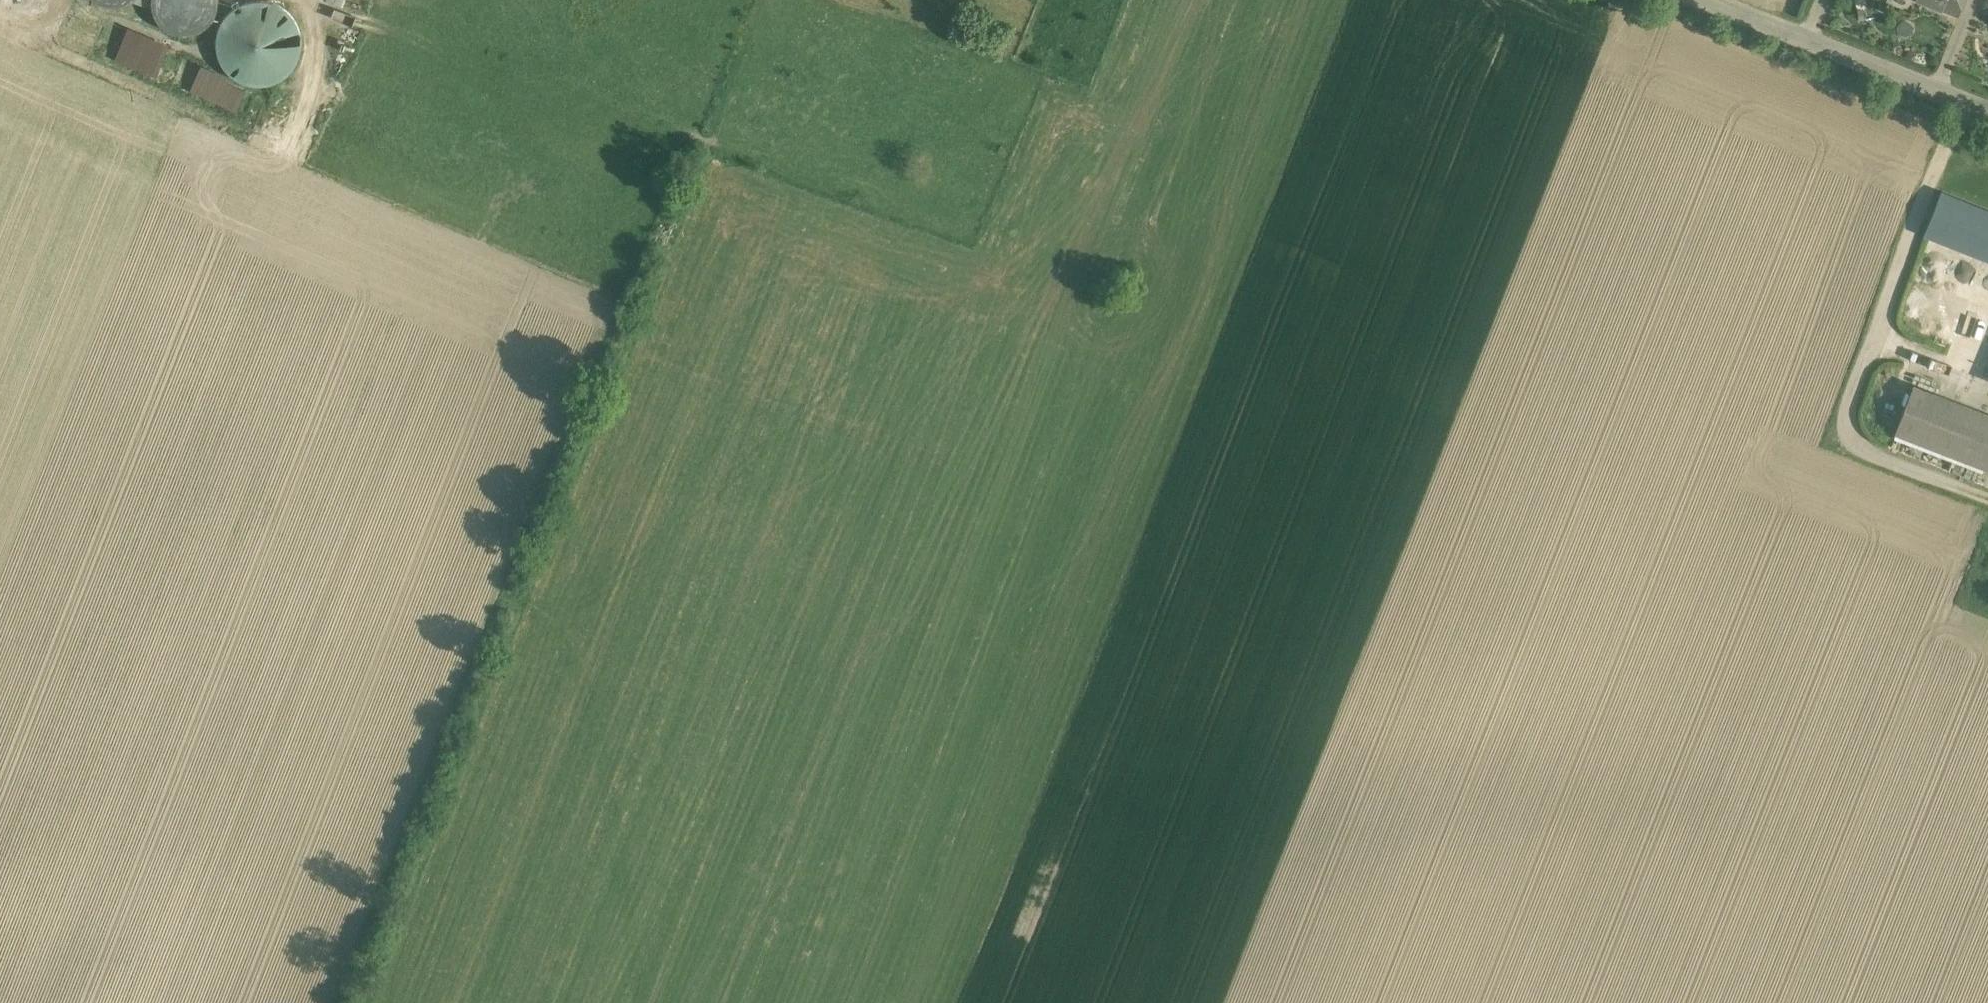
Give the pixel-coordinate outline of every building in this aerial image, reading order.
[(157,29),(209,26),(208,0),(155,0),(157,29)] [(1957,15),(1963,0),(1919,0),(1957,15)] [(296,79),(295,3),(239,3),(239,11),(219,11),(220,80),(296,79)] [(155,77),(169,44),(107,19),(94,52),(155,77)] [(199,67),(190,91),(237,110),(247,85),(199,67)] [(1937,194),(1920,237),(1987,264),(1987,214),(1937,194)] [(1911,388),(1893,434),(1987,471),(1987,418),(1911,388)]
